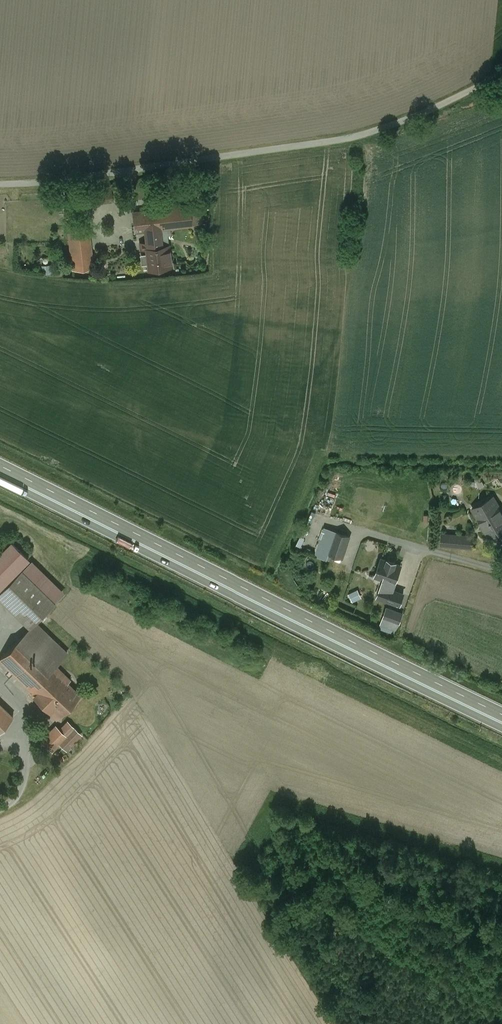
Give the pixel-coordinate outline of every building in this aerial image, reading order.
[(111,187),(102,188),(103,202),(113,201),(111,187)] [(71,191),(64,192),(66,207),(73,206),(71,191)] [(189,206),(133,212),(135,231),(145,230),(159,229),(192,225),(189,206)] [(68,226),(69,232),(73,269),(93,267),(88,223),(68,226)] [(159,229),(145,230),(147,249),(146,249),(148,249),(150,269),(171,266),(169,246),(161,246),(159,229)] [(41,264),(43,273),(52,272),(50,263),(41,264)] [(473,509),(490,539),(497,535),(501,532),(501,512),(493,497),(473,509)] [(351,535),(322,525),(312,552),(328,558),(330,551),(344,556),(351,535)] [(473,536),(442,533),(441,545),(472,547),(473,536)] [(490,539),(497,552),(501,549),(501,543),(497,535),(490,539)] [(0,553),(0,587),(29,558),(11,541),(0,553)] [(401,566),(382,559),(376,576),(387,580),(385,587),(384,587),(381,597),(400,603),(403,594),(392,590),(401,566)] [(30,628),(35,623),(44,613),(64,594),(31,561),(0,593),(0,598),(30,628)] [(352,601),(361,598),(358,589),(349,592),(352,601)] [(396,611),(386,608),(382,618),(393,621),(396,611)] [(402,613),(396,611),(393,621),(399,623),(402,613)] [(30,628),(20,638),(52,668),(67,654),(35,623),(30,628)] [(20,638),(0,659),(0,660),(33,691),(46,678),(44,677),(52,668),(20,638)] [(70,680),(62,672),(59,675),(52,668),(44,677),(46,678),(33,691),(31,693),(35,697),(37,696),(50,709),(49,710),(57,718),(79,694),(67,683),(70,680)] [(13,717),(0,704),(0,731),(13,717)] [(43,735),(39,739),(51,751),(60,742),(67,749),(81,735),(68,723),(61,730),(57,726),(46,737),(43,735)]
